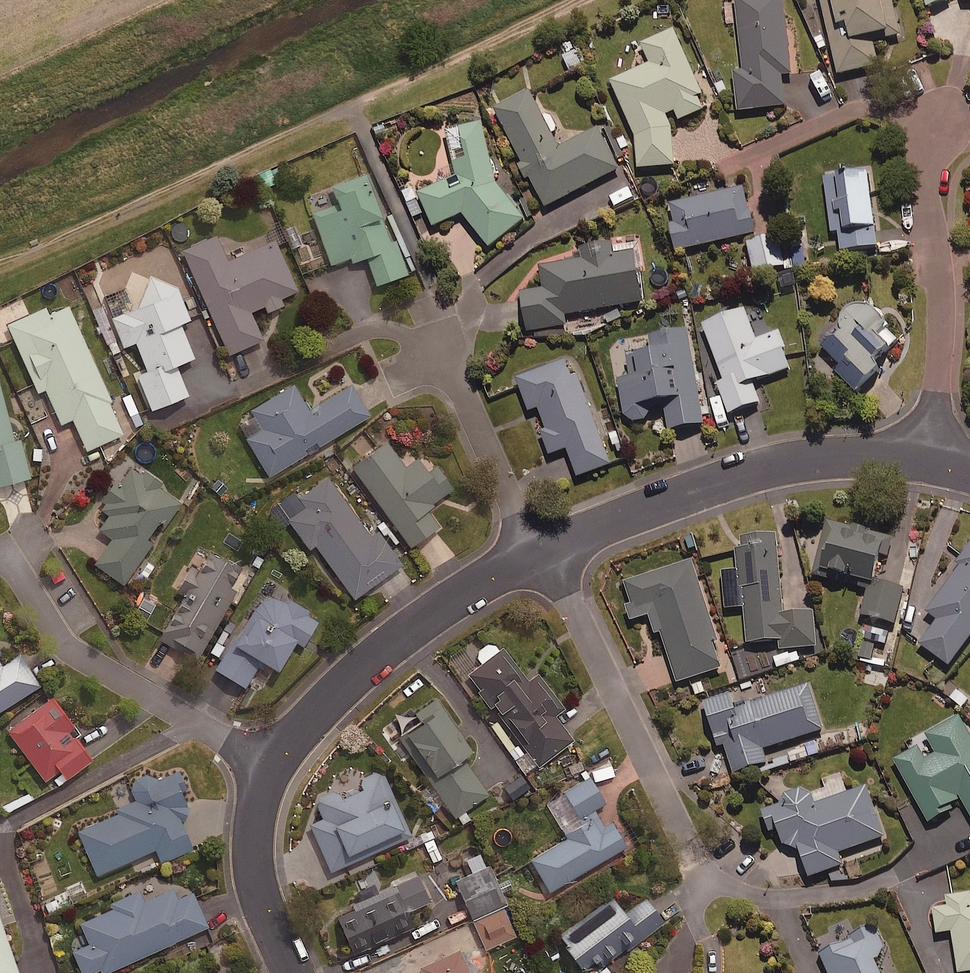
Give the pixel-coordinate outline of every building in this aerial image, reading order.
[(784,0),(738,0),(744,72),(737,73),(740,112),(785,108),(782,75),(791,74),(784,0)] [(840,76),(880,67),(874,39),(900,33),(892,0),(822,0),(840,76)] [(951,0),(926,0),(928,8),(951,1),(951,0)] [(638,46),(647,67),(612,82),(636,137),(640,170),(675,166),(669,115),(676,112),(680,122),(702,112),(697,98),(702,96),(675,30),(638,46)] [(559,149),(530,91),(495,109),(546,209),(620,171),(598,129),(559,149)] [(459,181),(420,195),(433,229),(464,217),(489,249),(525,220),(500,189),(492,168),(484,124),(450,130),(459,181)] [(869,174),(826,178),(832,233),(840,232),(842,252),(877,248),(869,174)] [(331,265),(351,257),(353,263),(366,258),(377,285),(405,274),(378,201),(375,202),(365,175),(332,188),(340,209),(314,219),(331,265)] [(424,215),(414,186),(402,190),(412,219),(424,215)] [(756,234),(745,188),(666,207),(677,253),(756,234)] [(227,262),(216,236),(183,251),(229,355),(262,340),(250,312),(264,306),(267,313),(284,305),(281,299),(296,292),(274,241),(227,262)] [(784,267),(777,237),(748,244),(755,274),(784,267)] [(614,256),(611,244),(582,249),(585,262),(540,270),(544,291),(522,294),(529,334),(567,327),(565,317),(643,303),(638,275),(642,274),(638,251),(614,256)] [(177,288),(158,280),(141,286),(149,304),(112,319),(123,347),(136,343),(147,371),(137,375),(151,411),(188,396),(176,366),(193,359),(180,324),(189,320),(177,288)] [(109,398),(68,306),(49,314),(46,308),(8,325),(38,394),(45,390),(61,424),(72,419),(86,451),(122,435),(106,399),(109,398)] [(902,340),(884,322),(880,313),(874,308),(867,306),(857,306),(848,313),(844,319),(843,326),(821,347),(842,368),(837,373),(858,394),(882,371),(876,365),(902,340)] [(757,342),(746,312),(704,327),(725,382),(718,384),(730,416),(762,404),(754,384),(791,370),(778,335),(757,342)] [(704,426),(689,332),(650,338),(653,355),(630,358),(633,379),(620,382),(627,424),(650,420),(648,407),(665,404),(669,432),(704,426)] [(611,466),(572,360),(518,380),(530,413),(540,409),(548,432),(542,434),(551,457),(568,450),(579,479),(611,466)] [(369,416),(350,385),(309,411),(294,386),(250,413),(261,430),(246,440),(269,477),(369,416)] [(0,390),(0,486),(29,478),(19,439),(13,440),(0,390)] [(142,420),(128,394),(118,399),(131,425),(142,420)] [(406,468),(387,442),(352,467),(410,548),(439,527),(426,509),(452,490),(436,467),(428,473),(418,459),(406,468)] [(161,479),(135,461),(119,485),(114,481),(98,505),(110,513),(99,530),(112,539),(94,565),(124,585),(152,545),(146,540),(159,521),(165,525),(180,504),(156,487),(161,479)] [(350,506),(329,477),(298,500),(305,509),(288,520),(310,550),(315,546),(354,599),(400,566),(355,503),(350,506)] [(894,539),(826,522),(821,543),(809,545),(814,577),(833,582),(835,575),(876,585),(883,555),(890,557),(894,539)] [(776,536),(737,540),(741,587),(743,586),(749,645),(780,642),(780,651),(817,648),(814,614),(783,617),(776,536)] [(959,564),(963,567),(928,613),(939,621),(921,646),(950,667),(969,640),(969,549),(959,564)] [(237,572),(210,556),(200,573),(191,567),(177,592),(186,597),(161,641),(196,661),(235,592),(228,587),(237,572)] [(716,639),(693,563),(626,583),(633,606),(629,607),(634,622),(651,616),(656,635),(663,633),(679,683),(722,670),(712,640),(716,639)] [(876,585),(871,584),(863,617),(896,625),(903,592),(876,585)] [(319,619),(266,589),(240,635),(236,633),(215,670),(246,688),(260,662),(278,672),(295,642),(303,647),(319,619)] [(891,633),(865,626),(861,639),(888,645),(891,633)] [(468,676),(480,691),(475,695),(490,713),(494,709),(539,767),(572,741),(553,717),(564,709),(536,673),(526,681),(501,650),(468,676)] [(0,657),(0,712),(40,686),(20,655),(5,665),(0,657)] [(747,706),(742,690),(704,703),(720,748),(726,746),(736,776),(768,765),(764,751),(825,731),(809,685),(747,706)] [(958,688),(949,701),(962,711),(969,700),(969,697),(958,688)] [(76,732),(50,697),(6,730),(45,782),(59,771),(66,780),(91,761),(72,735),(76,732)] [(472,752),(435,700),(393,730),(455,818),(489,794),(464,758),(472,752)] [(960,718),(926,736),(936,755),(925,761),(919,749),(895,762),(930,824),(965,805),(969,814),(969,736),(960,718)] [(410,837),(380,767),(313,796),(323,820),(310,826),(330,872),(410,837)] [(191,813),(174,774),(155,782),(152,774),(132,782),(140,800),(117,810),(119,814),(78,831),(97,875),(155,850),(161,863),(192,850),(178,818),(191,813)] [(611,823),(604,827),(594,810),(603,804),(589,780),(565,793),(583,825),(563,837),(565,840),(530,860),(549,893),(625,848),(611,823)] [(816,805),(811,788),(789,795),(791,803),(764,811),(771,833),(780,831),(784,846),(799,850),(808,879),(843,869),(839,856),(885,841),(869,789),(816,805)] [(456,893),(444,865),(394,886),(397,892),(337,917),(352,953),(424,923),(418,910),(456,893)] [(505,905),(488,866),(455,880),(472,919),(505,905)] [(186,881),(146,899),(142,890),(106,906),(109,912),(80,925),(89,944),(72,952),(81,972),(108,972),(207,928),(186,881)] [(56,895),(60,903),(70,898),(73,903),(87,897),(81,884),(56,895)] [(948,898),(950,908),(934,911),(938,935),(953,933),(960,972),(969,972),(969,894),(948,898)] [(593,972),(612,972),(604,962),(614,954),(616,958),(664,924),(647,900),(625,916),(613,899),(559,938),(584,972),(588,972),(591,971),(593,972)] [(502,908),(471,923),(485,952),(516,937),(502,908)] [(0,920),(0,972),(18,972),(0,920)] [(873,930),(820,954),(829,972),(882,972),(876,961),(886,957),(873,930)] [(459,952),(420,969),(422,972),(469,972),(459,952)]
